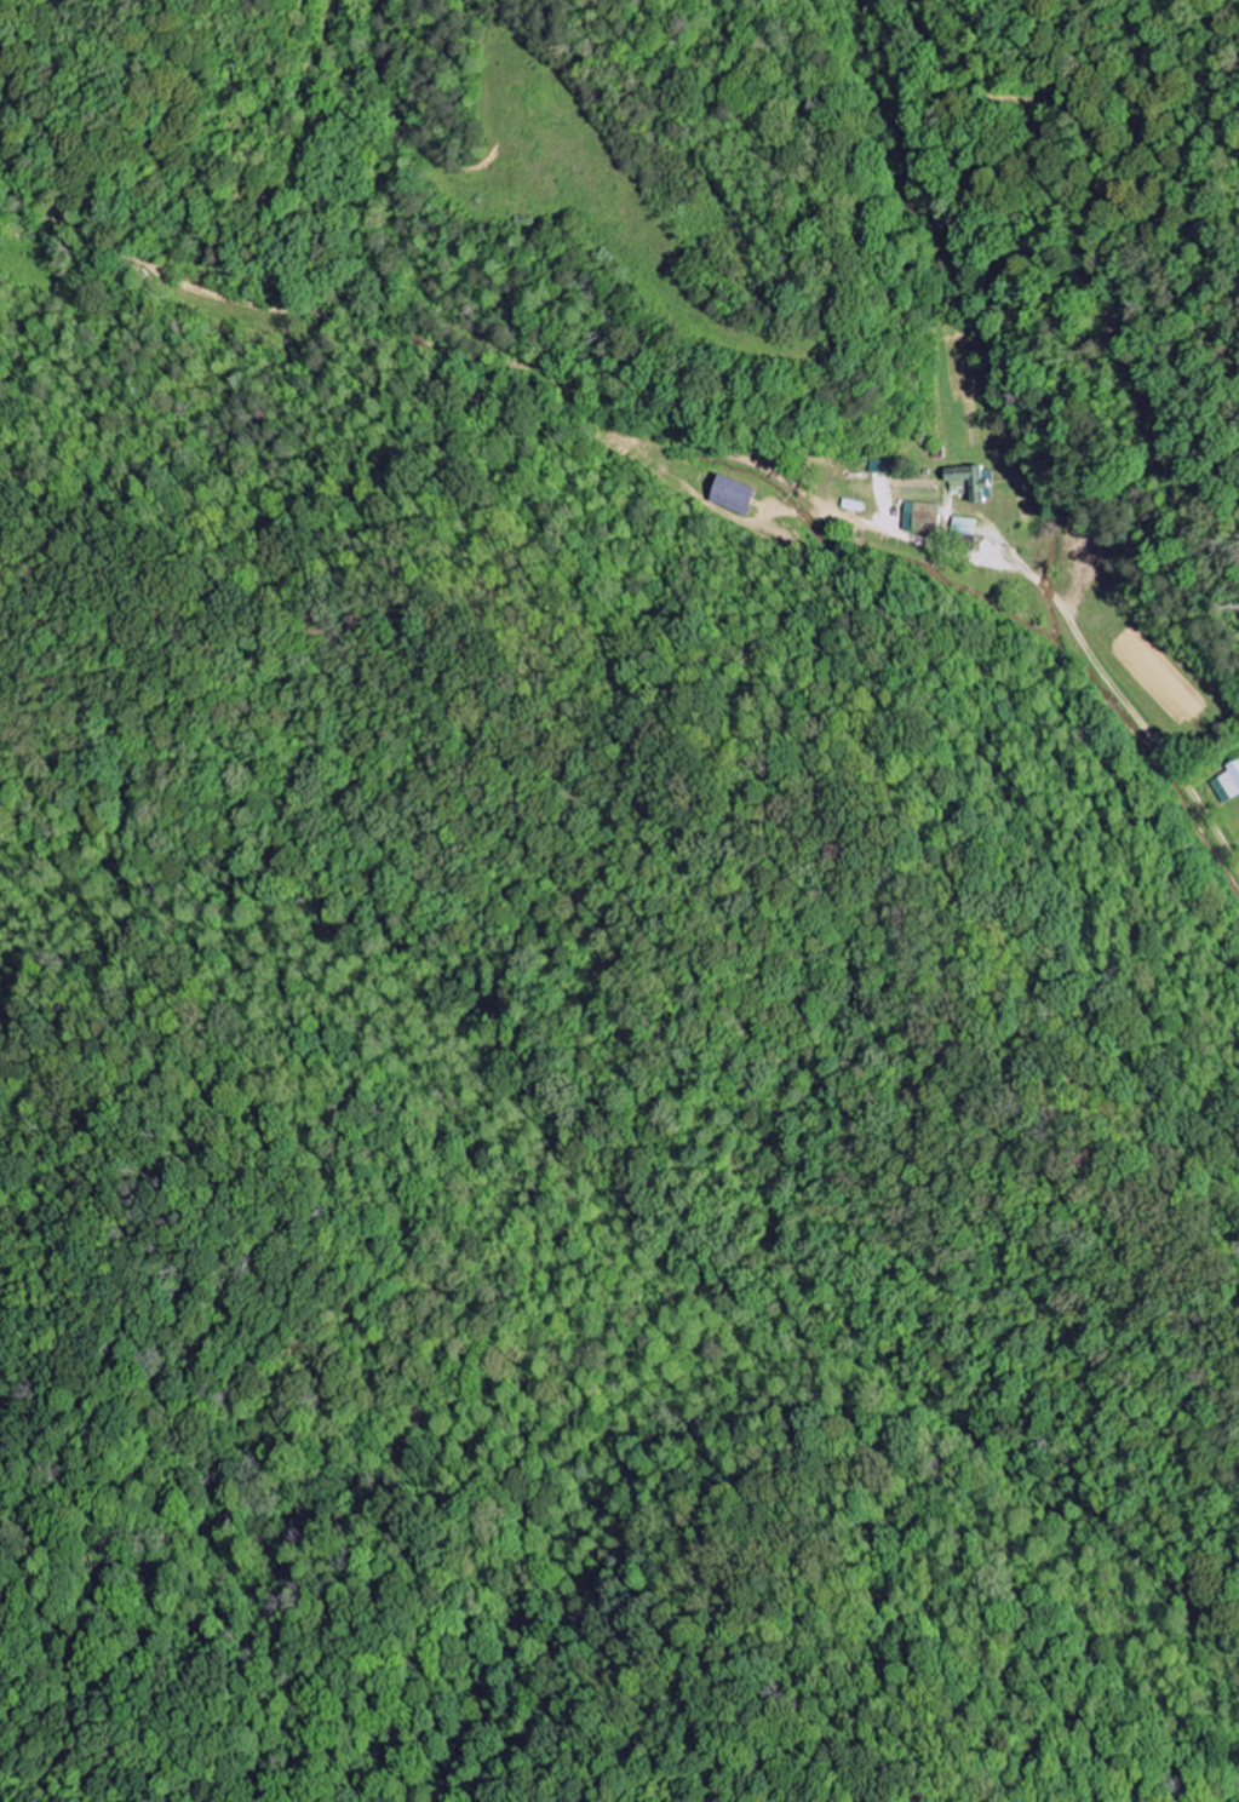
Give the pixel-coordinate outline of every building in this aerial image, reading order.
[(871,459),(871,470),(892,471),(892,460),(871,459)] [(951,470),(952,487),(975,486),(975,501),(990,501),(989,469),(951,470)] [(753,486),(717,475),(708,504),(745,515),(753,486)] [(955,533),(979,534),(980,518),(956,517),(955,533)] [(1231,773),(1213,781),(1223,802),(1238,795),(1238,760),(1228,765),(1231,773)]
